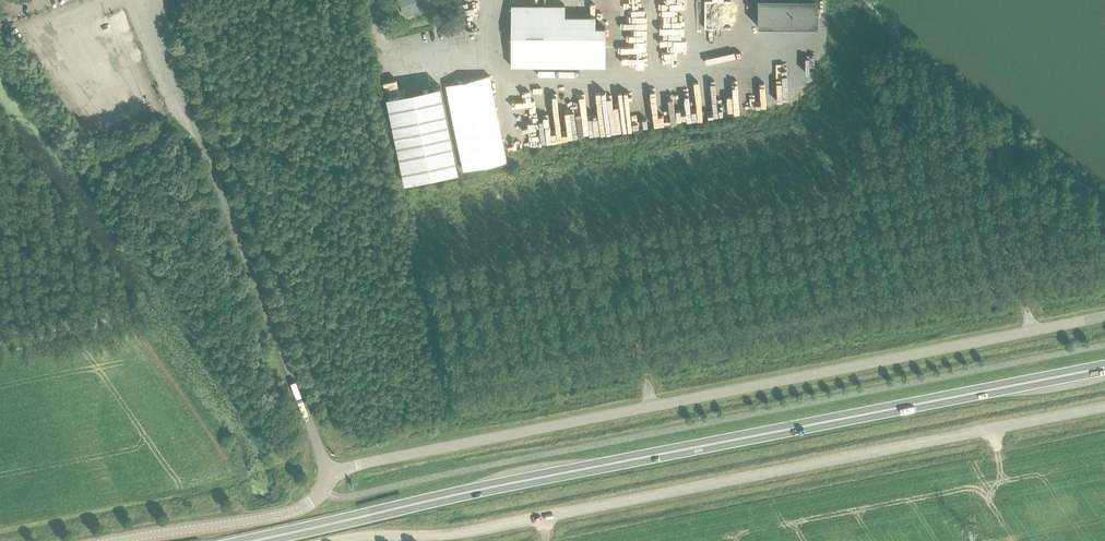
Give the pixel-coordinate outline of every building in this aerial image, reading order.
[(406,16),(438,4),(436,0),(400,0),(406,16)] [(835,0),(776,0),(776,28),(835,28),(835,0)] [(512,66),(607,67),(607,27),(597,27),(597,16),(566,15),(566,4),(512,4),(512,66)] [(708,4),(709,15),(718,15),(717,4),(708,4)] [(112,28),(116,35),(135,26),(132,19),(112,28)] [(80,34),(82,41),(92,38),(91,31),(80,34)] [(65,45),(67,49),(79,44),(74,32),(56,39),(59,47),(65,45)] [(632,38),(627,55),(634,57),(639,40),(632,38)] [(711,55),(720,54),(719,45),(710,46),(711,55)] [(149,60),(129,67),(132,74),(151,68),(149,60)] [(453,81),(471,76),(469,69),(451,74),(453,81)] [(153,71),(131,79),(133,85),(146,80),(147,83),(156,80),(153,71)] [(490,75),(448,84),(465,169),(507,161),(490,75)] [(135,91),(138,97),(158,88),(156,82),(135,91)] [(442,82),(388,93),(406,179),(460,168),(442,82)]
